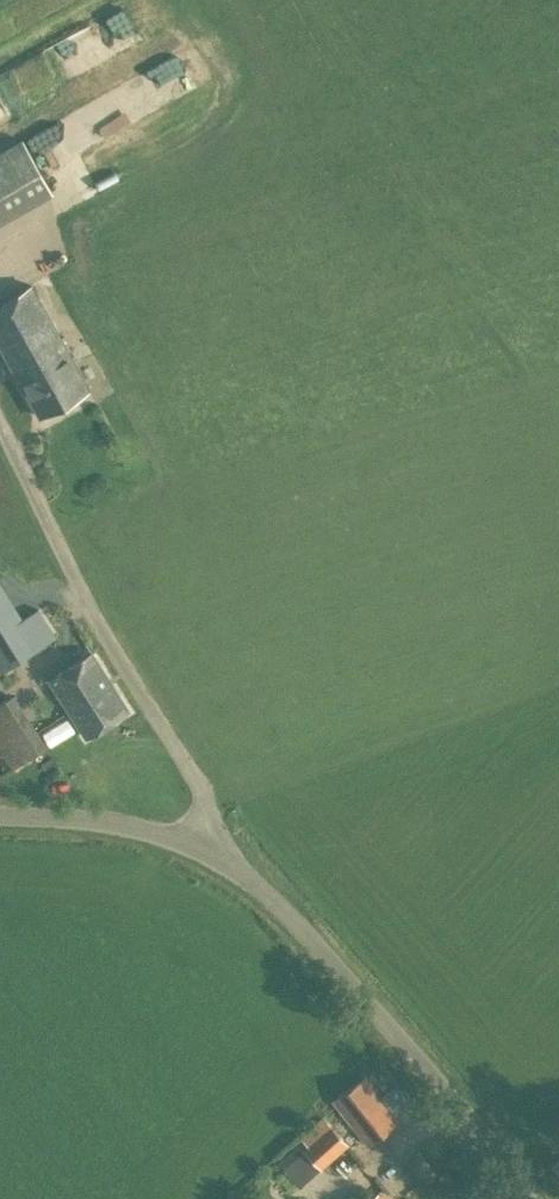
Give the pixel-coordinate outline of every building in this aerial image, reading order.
[(0,150),(0,222),(52,192),(22,138),(0,150)] [(60,337),(31,285),(0,303),(0,346),(11,365),(60,337)] [(60,337),(11,365),(40,416),(89,388),(60,337)] [(0,671),(2,670),(56,636),(39,608),(23,618),(0,582),(0,671)] [(71,666),(50,680),(86,737),(107,724),(128,710),(92,653),(71,666)] [(0,703),(0,749),(12,769),(46,747),(13,695),(0,703)] [(366,1145),(399,1120),(364,1075),(331,1101),(366,1145)] [(321,1169),(349,1144),(323,1116),(299,1137),(306,1146),(303,1149),(321,1169)] [(424,1184),(437,1172),(421,1153),(407,1164),(424,1184)]
